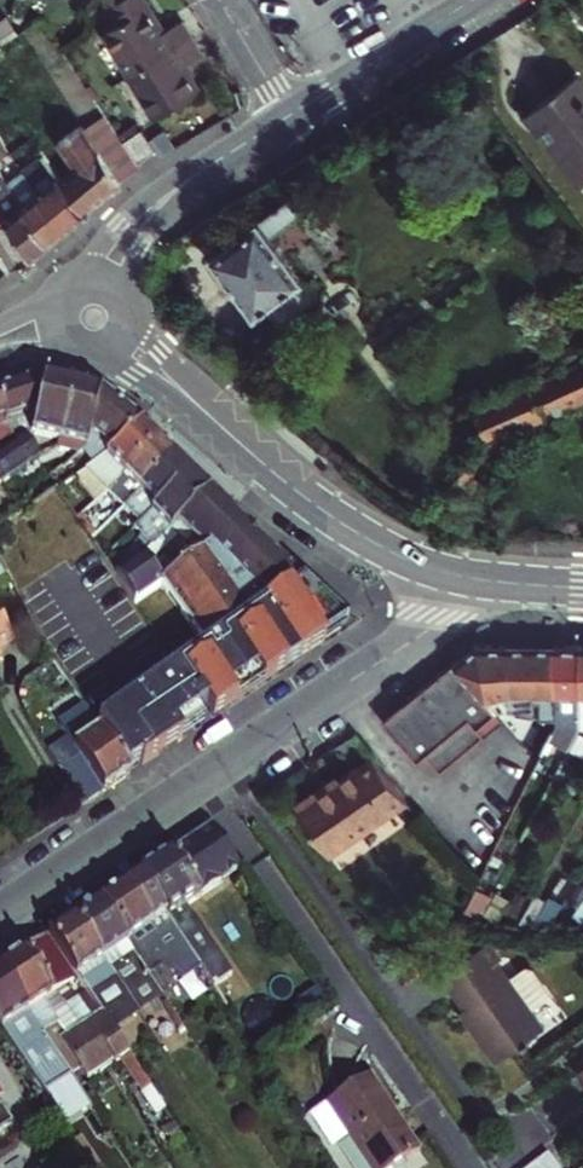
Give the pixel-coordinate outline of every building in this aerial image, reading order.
[(122,14),(108,22),(135,66),(197,27),(188,12),(168,24),(153,0),(114,0),(122,14)] [(206,42),(197,27),(135,66),(160,106),(203,80),(187,53),(206,42)] [(533,112),(569,159),(565,162),(582,186),(582,75),(533,112)] [(82,123),(116,177),(137,164),(135,160),(122,139),(104,110),(82,123)] [(77,215),(118,182),(116,177),(82,123),(81,121),(57,136),(67,152),(74,164),(56,181),(77,215)] [(135,160),(158,145),(145,124),(122,139),(135,160)] [(0,167),(15,158),(8,147),(0,152),(0,167)] [(22,154),(15,158),(24,173),(30,169),(22,154)] [(54,178),(35,192),(58,231),(77,215),(56,181),(54,178)] [(311,205),(301,191),(210,256),(254,317),(263,310),(276,327),(319,297),(273,232),(311,205)] [(58,231),(35,192),(22,203),(45,241),(58,231)] [(45,241),(22,203),(3,218),(26,257),(45,241)] [(11,269),(26,257),(3,218),(0,213),(0,251),(11,269)] [(536,389),(550,418),(582,403),(582,368),(536,389)] [(49,382),(2,399),(22,448),(33,439),(26,421),(44,412),(51,383),(49,382)] [(44,412),(40,427),(96,443),(106,398),(101,396),(51,383),(44,412)] [(536,389),(481,414),(493,444),(487,451),(495,458),(505,447),(502,441),(550,418),(536,389)] [(109,446),(122,410),(110,400),(106,398),(96,443),(109,446)] [(6,446),(0,449),(0,465),(22,448),(2,399),(0,400),(0,431),(6,446)] [(149,432),(122,410),(109,446),(96,443),(94,450),(91,453),(102,468),(149,432)] [(119,492),(164,447),(149,432),(102,468),(85,481),(104,506),(119,492)] [(0,465),(0,474),(9,487),(47,457),(33,439),(22,448),(0,465)] [(180,462),(164,447),(119,492),(135,509),(180,462)] [(495,458),(487,451),(473,467),(480,474),(495,458)] [(197,479),(180,462),(135,509),(152,525),(197,479)] [(473,481),(480,474),(473,467),(466,475),(473,481)] [(0,474),(0,494),(9,487),(0,474)] [(146,531),(165,549),(216,498),(197,479),(152,525),(146,531)] [(234,515),(216,498),(165,549),(155,559),(128,578),(146,607),(169,590),(214,652),(306,585),(301,580),(251,532),(234,515)] [(9,562),(0,546),(0,568),(9,562)] [(107,726),(139,776),(366,628),(337,608),(306,585),(214,652),(107,726)] [(3,604),(0,606),(0,665),(14,656),(11,651),(27,641),(3,604)] [(544,723),(562,723),(564,652),(484,650),(472,663),(463,669),(495,708),(521,698),(537,699),(537,707),(545,707),(544,723)] [(564,652),(562,723),(562,730),(561,732),(582,732),(582,652),(564,652)] [(495,708),(463,669),(394,725),(428,768),(437,760),(451,778),(493,744),(487,736),(505,721),(495,708)] [(91,808),(139,776),(107,726),(95,707),(66,724),(82,750),(63,763),(91,808)] [(561,732),(548,725),(537,748),(549,755),(561,732)] [(574,752),(582,756),(582,733),(574,752)] [(412,802),(380,756),(299,812),(331,858),(412,802)] [(60,824),(46,804),(26,817),(39,838),(60,824)] [(211,833),(200,839),(229,884),(241,874),(230,858),(211,833)] [(183,912),(229,884),(200,839),(143,877),(205,968),(225,998),(242,987),(198,920),(183,912)] [(143,877),(133,884),(160,924),(148,932),(170,966),(186,982),(205,968),(143,877)] [(133,884),(107,901),(155,975),(170,966),(148,932),(160,924),(133,884)] [(577,888),(549,928),(568,928),(582,907),(582,892),(577,888)] [(107,901),(80,919),(145,1016),(170,998),(155,975),(107,901)] [(568,928),(582,928),(582,907),(568,928)] [(145,1016),(80,919),(56,935),(83,976),(93,991),(120,1032),(145,1016)] [(83,976),(56,935),(4,969),(71,1072),(79,1067),(83,1073),(117,1051),(154,1107),(164,1100),(120,1032),(93,991),(69,1006),(60,992),(83,976)] [(506,966),(494,948),(446,980),(469,1014),(476,1025),(471,1028),(498,1068),(546,1035),(534,1018),(512,985),(501,969),(506,966)] [(0,972),(0,1018),(67,1121),(92,1104),(71,1072),(4,969),(0,972)] [(528,975),(512,985),(534,1018),(555,1005),(536,977),(528,975)] [(476,1025),(469,1014),(464,1017),(471,1028),(476,1025)] [(370,1082),(358,1090),(383,1126),(386,1123),(398,1141),(408,1134),(370,1082)] [(358,1090),(329,1111),(369,1167),(407,1167),(423,1156),(408,1134),(398,1141),(386,1123),(383,1126),(358,1090)] [(18,1131),(0,1102),(0,1143),(18,1131)]
